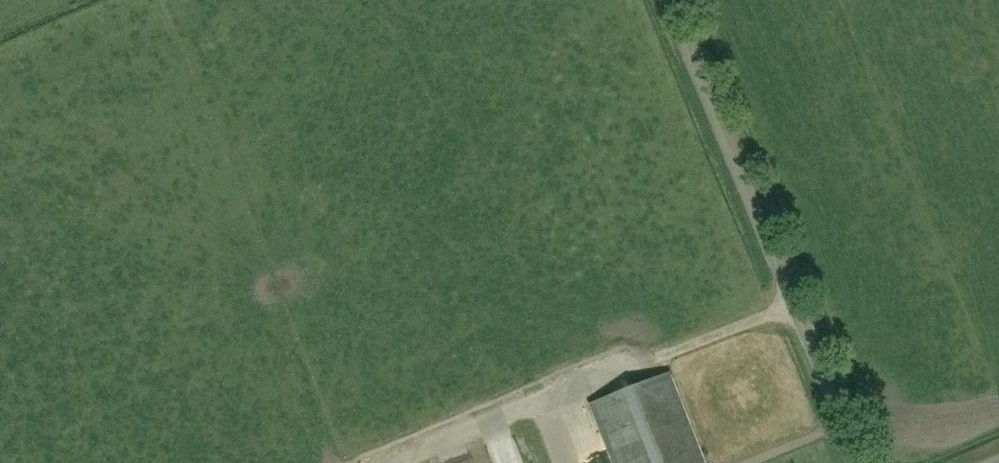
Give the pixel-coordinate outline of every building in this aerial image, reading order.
[(669,372),(590,403),(614,462),(705,462),(669,372)]
